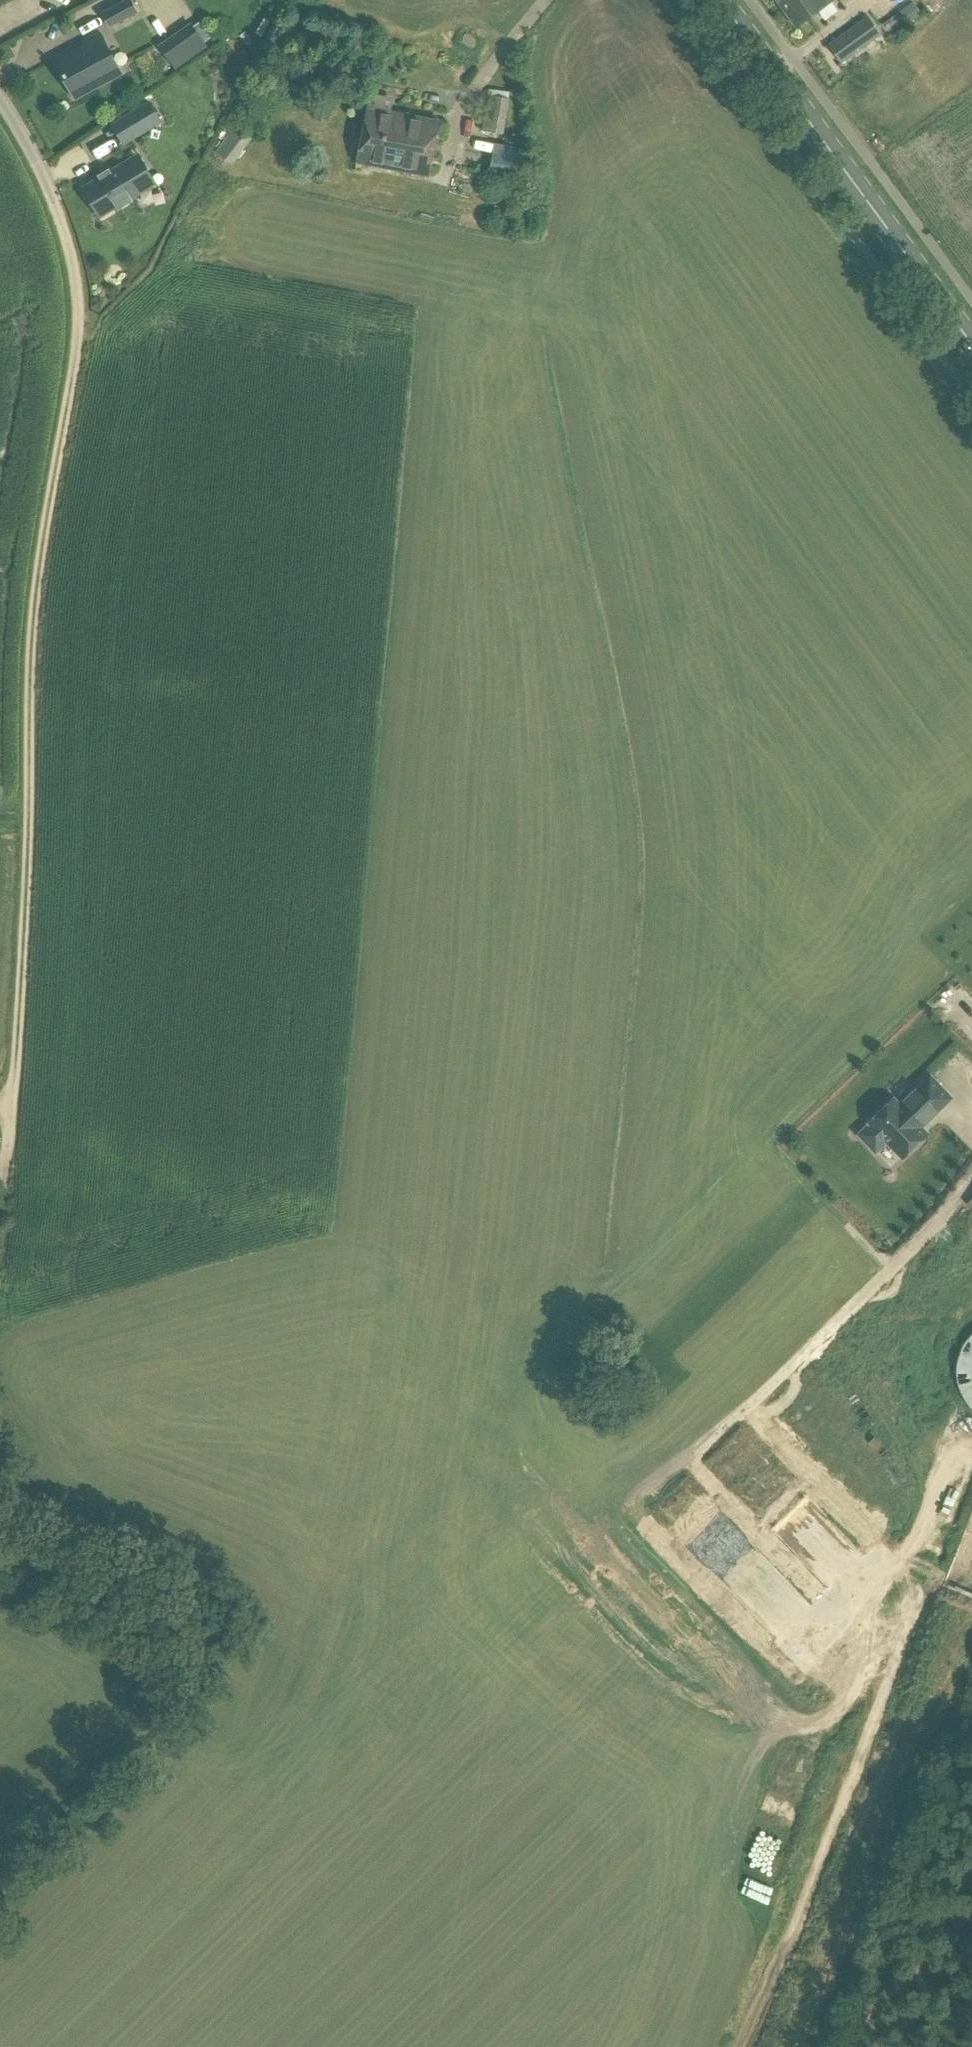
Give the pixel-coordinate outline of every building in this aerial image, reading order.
[(110,27),(139,11),(132,0),(126,0),(102,13),(110,27)] [(782,6),(796,26),(833,0),(791,0),(782,6)] [(913,4),(901,12),(910,25),(922,17),(913,4)] [(828,43),(842,63),(882,34),(878,28),(868,15),(828,43)] [(118,67),(101,35),(58,58),(66,72),(64,73),(66,77),(68,76),(76,90),(118,67)] [(196,55),(182,35),(163,48),(176,68),(196,55)] [(36,106),(49,100),(43,86),(30,92),(36,106)] [(482,130),(504,134),(510,97),(488,94),(482,130)] [(150,102),(124,117),(135,136),(161,121),(150,102)] [(358,161),(430,174),(440,121),(368,107),(358,161)] [(214,151),(233,165),(255,135),(237,122),(214,151)] [(495,146),(495,159),(522,160),(522,147),(495,146)] [(100,178),(85,187),(103,215),(117,206),(118,209),(134,200),(132,197),(150,186),(133,158),(111,171),(109,168),(98,175),(100,178)] [(477,169),(474,187),(486,189),(489,171),(477,169)] [(472,201),(469,212),(487,216),(489,206),(472,201)] [(859,1134),(876,1152),(887,1141),(902,1156),(927,1133),(921,1126),(951,1097),(927,1072),(913,1086),(916,1089),(900,1104),(894,1098),(869,1122),(870,1123),(859,1134)] [(971,1333),(965,1340),(960,1349),(956,1359),(955,1369),(956,1380),(959,1390),(963,1399),(969,1407),(971,1409),(971,1333)] [(902,1460),(920,1469),(946,1413),(928,1405),(902,1460)]
